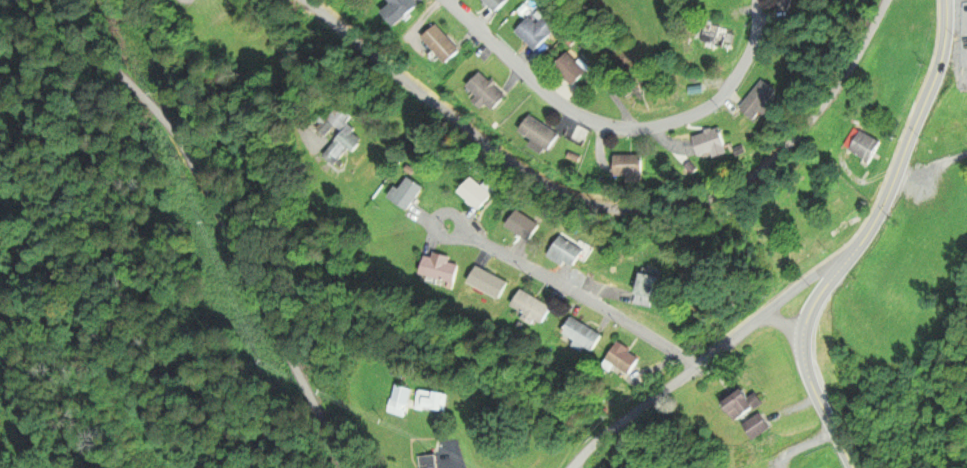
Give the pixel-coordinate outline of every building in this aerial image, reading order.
[(419,5),(414,0),(389,0),(393,4),(383,13),(397,27),(419,5)] [(496,13),(509,0),(483,0),(496,13)] [(781,12),(795,12),(795,0),(781,0),(781,12)] [(530,19),(516,32),(536,51),(560,26),(547,13),(536,25),(530,19)] [(733,50),(738,32),(707,23),(702,41),(733,50)] [(422,38),(447,64),(461,51),(436,26),(422,38)] [(555,66),(574,87),(588,74),(568,53),(555,66)] [(466,89),(493,113),(507,97),(481,73),(466,89)] [(761,121),(782,93),(764,80),(743,108),(761,121)] [(351,117),(336,106),(327,120),(342,131),(324,156),(337,165),(347,150),(353,154),(363,139),(344,126),(351,117)] [(560,136),(531,116),(519,133),(548,153),(560,136)] [(731,153),(720,126),(694,137),(703,158),(715,153),(717,158),(731,153)] [(883,143),(861,132),(851,151),(872,162),(883,143)] [(616,156),(616,179),(644,179),(643,156),(616,156)] [(390,198),(408,211),(424,189),(406,176),(390,198)] [(479,210),(492,196),(471,178),(459,192),(479,210)] [(540,226),(515,211),(506,228),(531,242),(540,226)] [(585,251),(561,236),(549,256),(573,271),(585,251)] [(452,258),(428,251),(421,275),(455,285),(460,266),(450,263),(452,258)] [(501,300),(510,283),(479,266),(469,283),(501,300)] [(655,309),(661,277),(642,273),(636,305),(655,309)] [(554,309),(523,289),(512,306),(544,325),(554,309)] [(605,336),(574,317),(564,335),(594,352),(605,336)] [(631,376),(643,357),(619,343),(607,362),(631,376)] [(386,412),(404,418),(413,390),(395,384),(386,412)] [(450,394),(419,389),(416,408),(447,414),(450,394)] [(757,393),(750,397),(745,390),(726,402),(738,422),(765,405),(757,393)] [(772,429),(761,414),(745,426),(756,442),(772,429)] [(435,455),(419,456),(419,467),(436,467),(435,455)]
